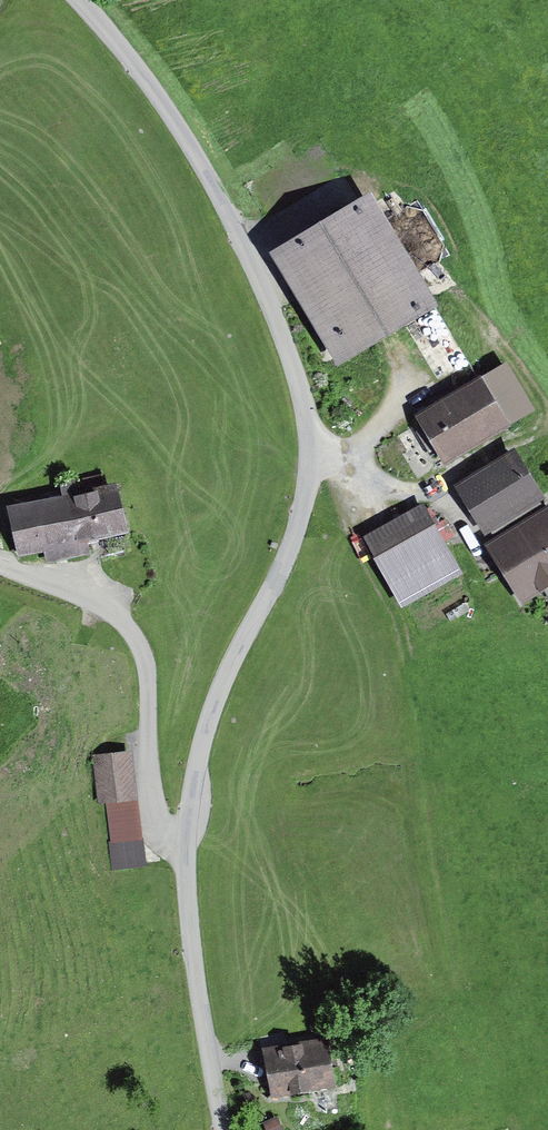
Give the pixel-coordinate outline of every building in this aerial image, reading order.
[(372,193),(272,249),(334,358),(434,302),(372,193)] [(504,364),(413,420),(441,465),(532,409),(504,364)] [(514,454),(460,487),(488,532),(542,498),(514,454)] [(113,488),(7,505),(14,562),(123,550),(113,488)] [(426,504),(365,535),(385,575),(447,544),(426,504)] [(486,547),(521,602),(547,585),(547,507),(486,547)] [(131,745),(93,748),(97,799),(135,796),(131,745)] [(331,1044),(264,1053),(271,1101),(337,1092),(331,1044)]
